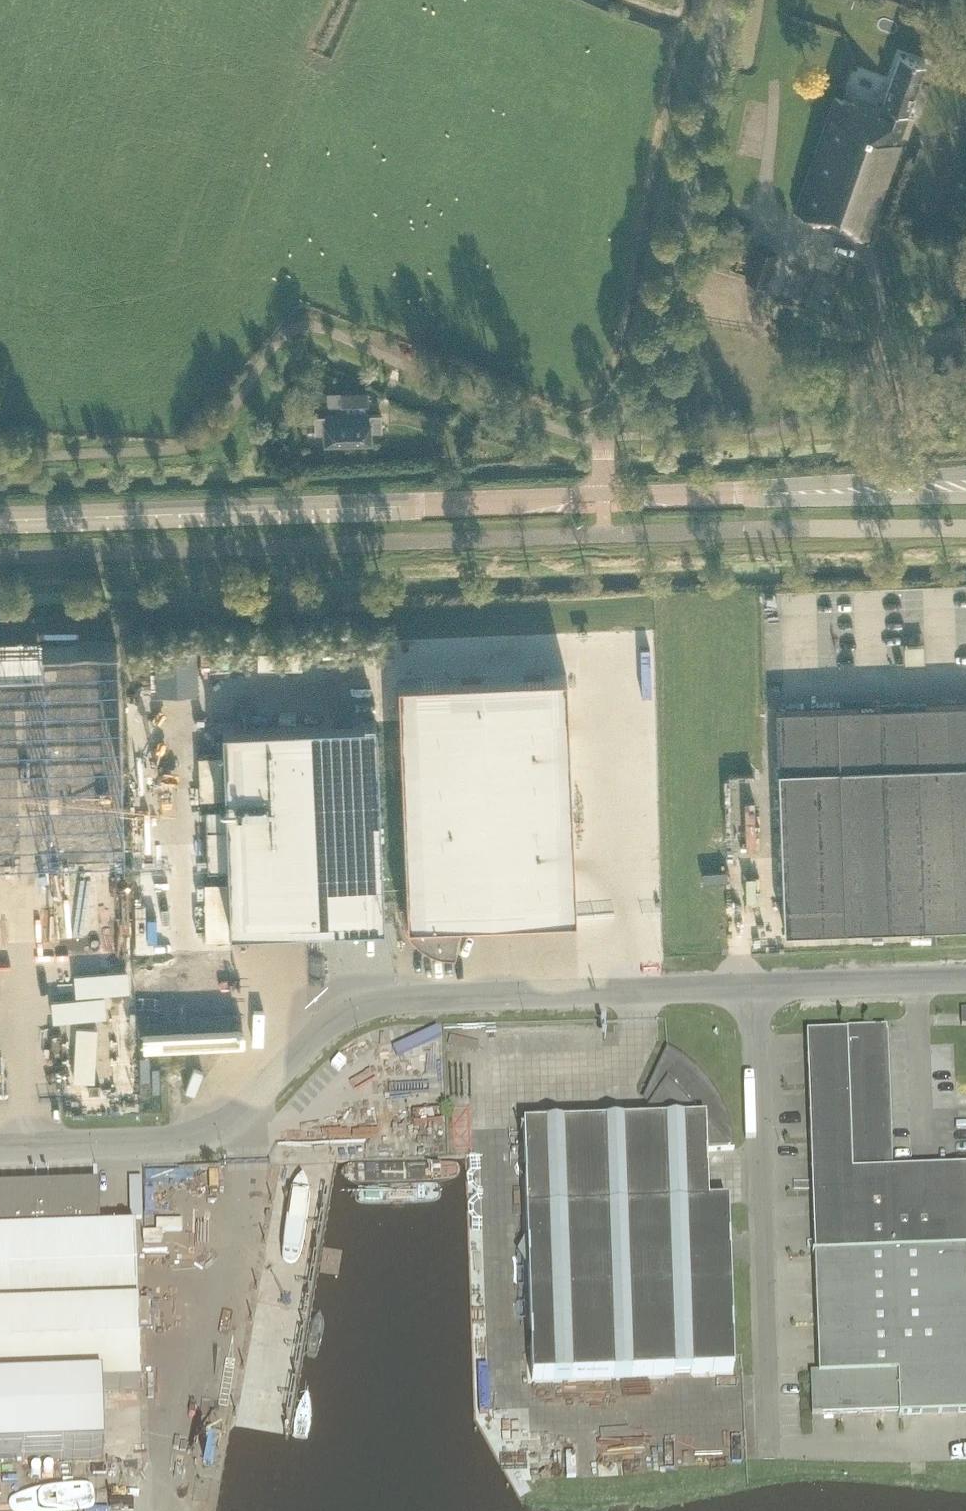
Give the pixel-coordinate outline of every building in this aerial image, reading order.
[(835,94),(794,211),(813,218),(812,222),(868,242),(906,134),(901,132),(925,63),(900,54),(882,106),(857,97),(856,102),(835,94)] [(911,142),(906,157),(919,161),(923,146),(911,142)] [(368,403),(367,390),(327,391),(328,405),(368,403)] [(323,414),(323,415),(314,415),(314,432),(323,432),(324,443),(371,442),(370,430),(381,430),(380,413),(370,414),(370,413),(323,414)] [(124,852),(116,642),(0,646),(0,856),(124,852)] [(197,692),(195,651),(155,653),(156,693),(197,692)] [(406,900),(399,900),(400,910),(404,921),(410,932),(419,940),(430,947),(441,951),(454,952),(462,920),(576,915),(566,673),(398,680),(406,900)] [(846,929),(965,925),(965,702),(775,709),(777,761),(780,833),(783,932),(846,929)] [(384,923),(376,720),(222,726),(225,806),(205,807),(208,870),(228,869),(230,929),(384,923)] [(891,1169),(886,1027),(845,1028),(845,1032),(806,1033),(814,1253),(812,1253),(812,1255),(814,1255),(818,1373),(810,1373),(812,1414),(899,1411),(899,1415),(965,1412),(965,1167),(891,1169)] [(728,1204),(708,1205),(706,1151),(734,1150),(732,1131),(727,1114),(720,1097),(710,1082),(697,1069),(683,1058),(667,1048),(642,1096),(650,1100),(638,1124),(567,1126),(523,1128),(532,1380),(734,1372),(728,1204)] [(101,1392),(140,1390),(135,1229),(100,1230),(95,1230),(94,1189),(47,1191),(38,1191),(0,1192),(0,1395),(101,1392)] [(0,1395),(0,1461),(103,1457),(102,1429),(101,1392),(0,1395)]
